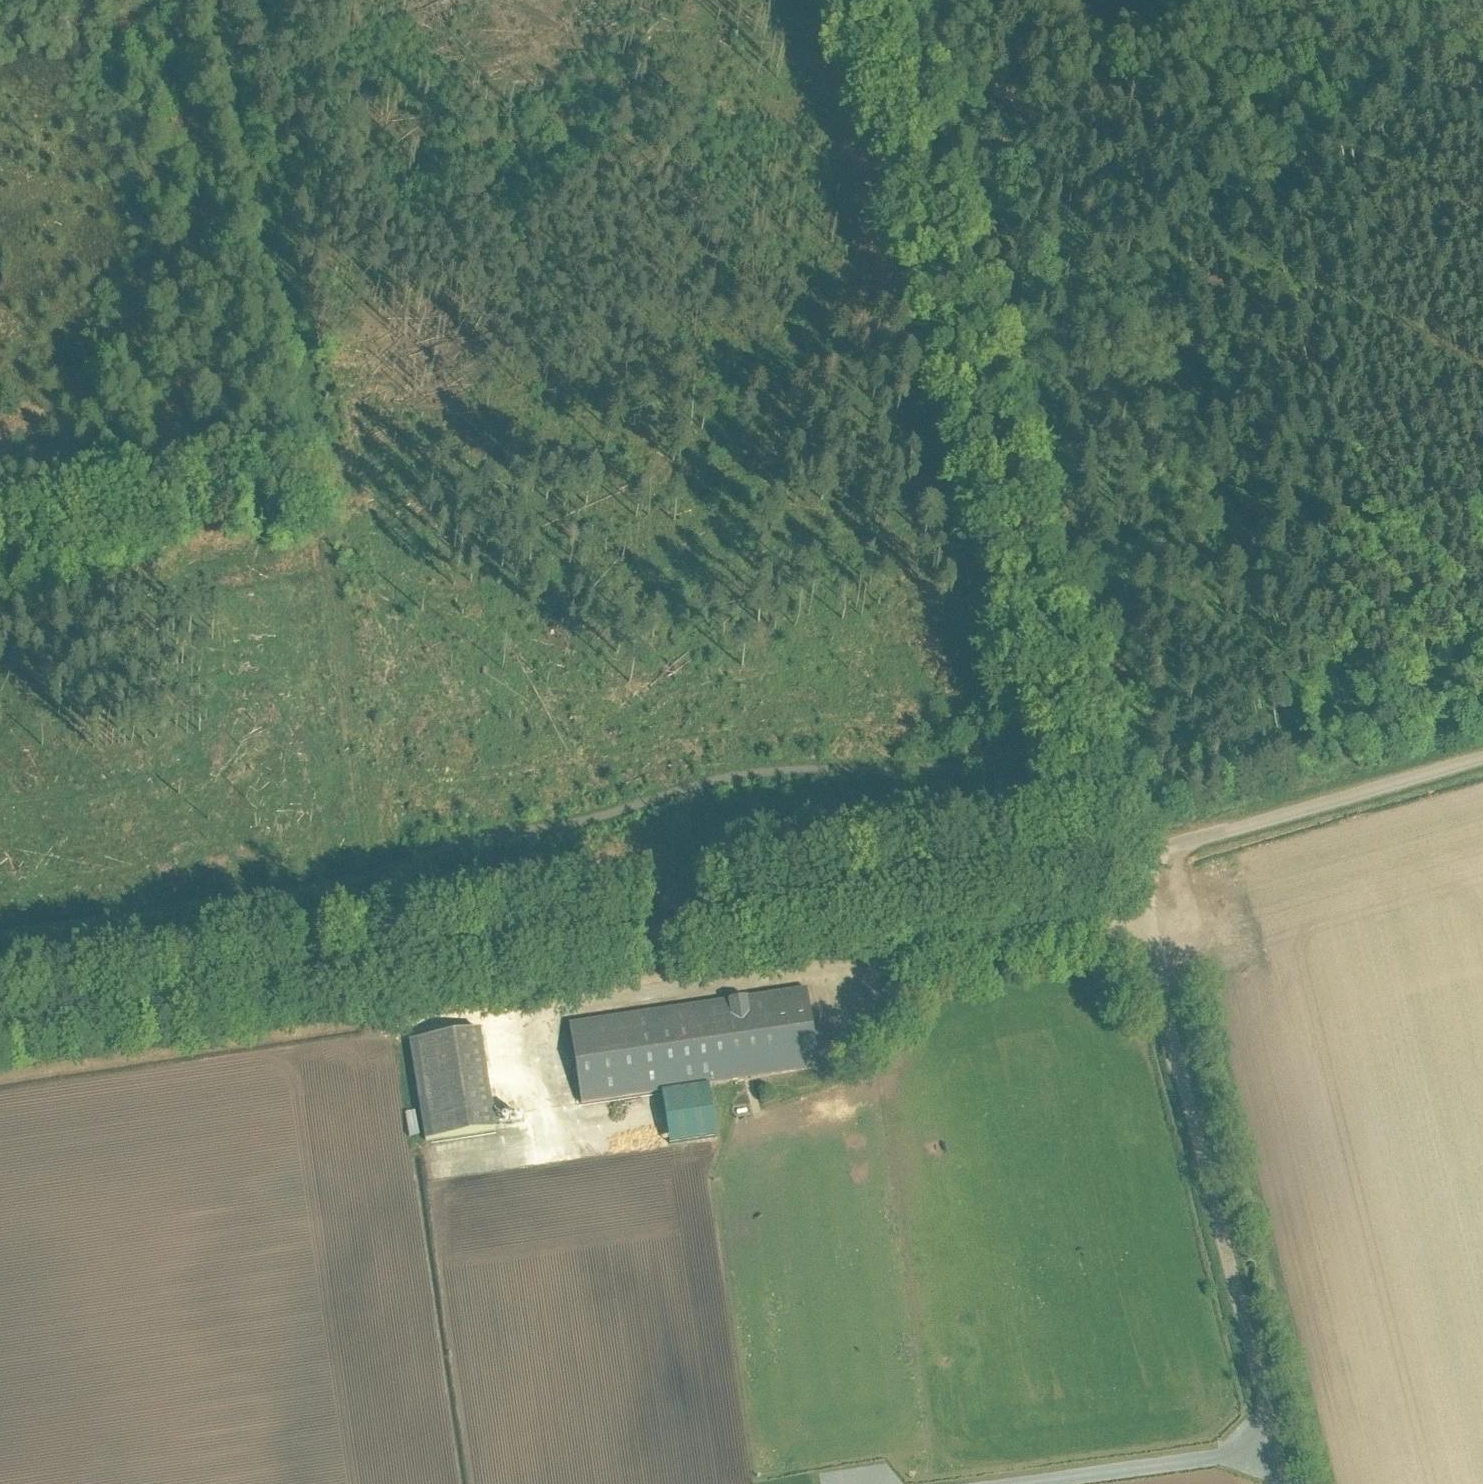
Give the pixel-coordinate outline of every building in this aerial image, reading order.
[(581,1103),(817,1068),(805,989),(569,1024),(581,1103)] [(424,1140),(496,1128),(479,1026),(407,1038),(424,1140)]
